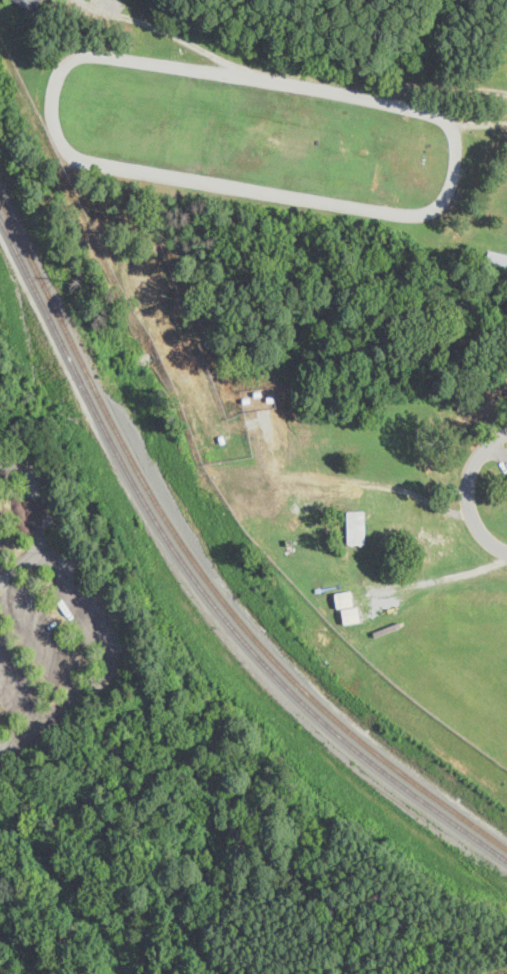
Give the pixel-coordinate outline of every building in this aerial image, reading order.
[(30,11),(15,0),(37,0),(30,11)] [(490,250),(506,254),(506,265),(487,261),(490,250)] [(335,592),(336,607),(353,605),(351,590),(335,592)] [(344,623),(360,621),(358,605),(342,608),(344,623)]
